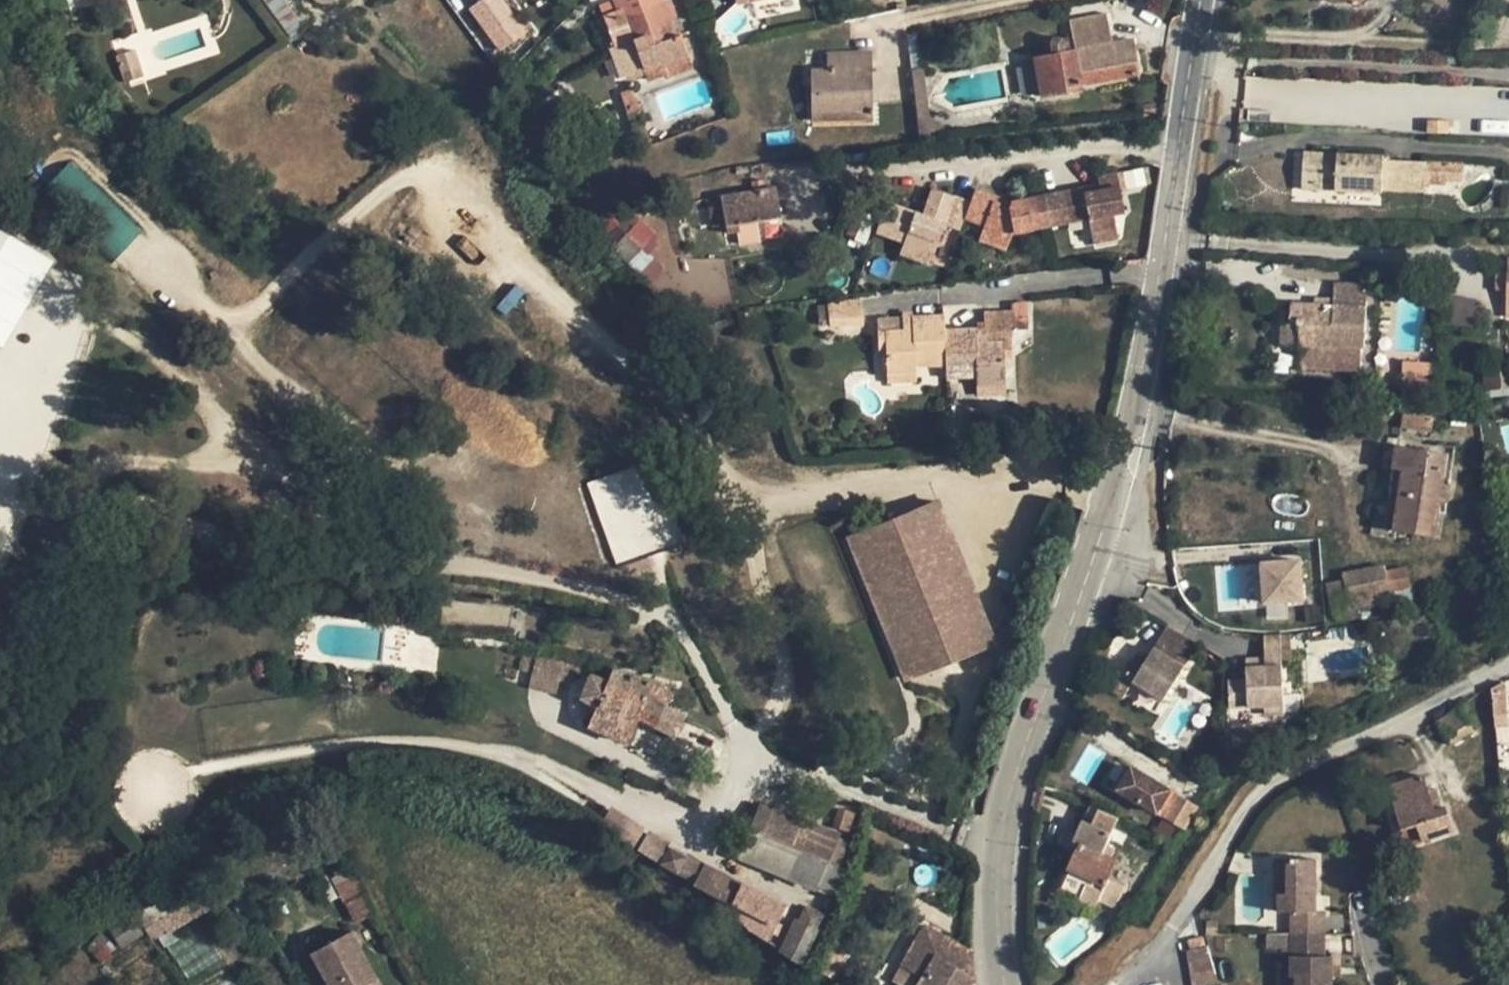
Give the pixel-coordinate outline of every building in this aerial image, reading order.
[(491,23),(509,10),(503,0),(475,0),(491,23)] [(614,48),(625,77),(642,70),(660,64),(661,67),(688,57),(681,39),(677,40),(669,18),(671,18),(664,0),(613,0),(613,1),(599,6),(602,16),(614,48)] [(1033,58),(1040,98),(1068,93),(1067,88),(1081,86),(1139,74),(1132,38),(1112,42),(1107,13),(1069,21),(1074,49),(1064,52),(1062,40),(1060,39),(1059,37),(1056,37),(1053,38),(1051,40),(1049,41),(1049,43),(1050,45),(1051,54),(1033,58)] [(493,26),(500,37),(520,25),(513,14),(493,26)] [(140,75),(130,49),(116,55),(125,80),(140,75)] [(828,68),(811,69),(812,113),(873,111),(871,51),(828,52),(828,68)] [(692,68),(688,57),(661,67),(664,74),(666,78),(692,68)] [(646,81),(664,74),(661,67),(660,64),(642,70),(644,75),(646,81)] [(920,144),(948,141),(942,127),(929,118),(922,68),(911,70),(920,144)] [(642,70),(625,77),(627,82),(644,75),(642,70)] [(620,93),(627,114),(638,110),(631,89),(620,93)] [(630,123),(640,151),(651,146),(638,110),(627,114),(630,123)] [(873,111),(812,113),(813,121),(873,119),(873,111)] [(1447,121),(1428,121),(1428,134),(1447,134),(1447,121)] [(1424,193),(1424,184),(1425,163),(1382,161),(1383,156),(1305,153),(1303,189),(1380,193),(1380,192),(1424,193)] [(119,257),(143,228),(68,163),(43,192),(119,257)] [(1461,183),(1462,164),(1425,163),(1424,184),(1444,185),(1444,182),(1461,183)] [(1143,168),(1122,173),(1126,189),(1147,185),(1143,168)] [(1044,195),(1050,227),(1088,219),(1091,234),(1116,229),(1113,214),(1125,212),(1117,172),(1097,176),(1099,190),(1084,193),(1083,188),(1044,195)] [(779,217),(774,187),(721,196),(727,234),(738,232),(737,224),(756,221),(779,217)] [(923,215),(914,213),(912,218),(902,214),(904,209),(886,202),(875,233),(903,243),(901,248),(923,256),(929,239),(938,242),(944,224),(954,197),(932,189),(923,215)] [(975,189),(970,202),(964,219),(984,226),(981,232),(995,237),(1012,234),(1050,227),(1044,195),(1009,202),(1008,207),(993,202),(995,196),(975,189)] [(954,197),(944,224),(960,230),(964,219),(970,202),(954,197)] [(598,235),(605,241),(618,227),(611,220),(598,235)] [(627,235),(640,248),(654,234),(640,221),(627,235)] [(756,221),(737,224),(738,232),(741,244),(759,241),(756,221)] [(628,264),(642,250),(640,248),(627,235),(618,227),(605,241),(628,264)] [(2,348),(53,260),(0,229),(0,346),(2,348)] [(1116,229),(1091,234),(1093,244),(1118,239),(1116,229)] [(995,237),(981,232),(978,241),(1005,251),(1012,234),(995,237)] [(929,267),(938,242),(929,239),(923,256),(921,263),(929,267)] [(923,256),(901,248),(899,256),(921,263),(923,256)] [(642,250),(628,264),(639,274),(653,260),(642,250)] [(1508,274),(1508,273),(1496,273),(1496,290),(1508,291),(1508,274)] [(1334,284),(1333,299),(1332,305),(1314,305),(1291,304),(1290,319),(1302,319),(1300,347),(1299,368),(1361,371),(1362,349),(1364,349),(1367,285),(1334,284)] [(1469,328),(1473,300),(1450,298),(1447,325),(1469,328)] [(859,299),(828,304),(830,326),(862,324),(859,299)] [(1010,304),(1010,312),(1011,329),(1028,328),(1027,303),(1010,304)] [(945,329),(946,366),(946,379),(976,378),(976,385),(1005,384),(1004,359),(1012,358),(1011,329),(1010,312),(984,312),(984,328),(945,329)] [(916,367),(946,366),(945,329),(944,315),(912,316),(912,317),(877,318),(878,350),(886,350),(887,374),(916,373),(916,367)] [(1302,319),(1290,319),(1282,319),(1281,346),(1300,347),(1302,319)] [(441,337),(450,343),(456,335),(447,329),(441,337)] [(1402,362),(1402,380),(1432,380),(1432,364),(1402,362)] [(1489,372),(1482,373),(1483,390),(1489,390),(1490,390),(1489,372)] [(1489,372),(1490,390),(1508,389),(1508,372),(1489,372)] [(916,373),(887,374),(887,383),(916,382),(916,373)] [(1402,403),(1431,404),(1432,380),(1402,380),(1402,403)] [(1005,384),(976,385),(977,395),(1006,394),(1005,384)] [(1489,390),(1489,397),(1508,396),(1508,389),(1490,390),(1489,390)] [(1483,390),(1480,391),(1480,399),(1489,399),(1489,397),(1489,390),(1483,390)] [(1501,403),(1489,409),(1495,422),(1506,416),(1501,403)] [(1432,429),(1434,413),(1403,411),(1401,425),(1432,429)] [(1446,454),(1397,447),(1394,470),(1403,471),(1395,532),(1435,538),(1439,502),(1442,484),(1446,454)] [(640,465),(588,482),(614,563),(667,545),(640,465)] [(1403,471),(1394,470),(1385,530),(1395,532),(1403,471)] [(1448,503),(1450,485),(1442,484),(1439,502),(1448,503)] [(936,502),(849,536),(907,679),(994,644),(936,502)] [(1266,560),(1271,602),(1311,596),(1306,555),(1266,560)] [(1343,580),(1325,583),(1332,613),(1349,609),(1347,602),(1389,593),(1410,588),(1405,567),(1385,571),(1384,566),(1342,575),(1343,580)] [(1389,593),(1391,602),(1394,609),(1413,605),(1410,588),(1389,593)] [(1347,602),(1349,609),(1349,611),(1391,602),(1389,593),(1347,602)] [(1349,609),(1332,613),(1333,619),(1351,619),(1349,611),(1349,609)] [(1167,627),(1154,648),(1185,667),(1198,645),(1167,627)] [(1292,634),(1263,636),(1264,658),(1264,659),(1282,660),(1292,660),(1292,634)] [(1446,654),(1440,641),(1430,646),(1436,659),(1446,654)] [(1164,701),(1185,667),(1154,648),(1147,659),(1137,653),(1123,676),(1133,681),(1164,701)] [(518,670),(532,674),(537,655),(523,652),(518,670)] [(532,674),(559,681),(564,662),(537,655),(532,674)] [(1264,659),(1264,658),(1246,658),(1246,668),(1265,667),(1264,659)] [(1282,660),(1264,659),(1265,667),(1246,668),(1247,680),(1228,681),(1228,691),(1228,709),(1264,707),(1264,715),(1285,714),(1282,660)] [(577,665),(564,662),(559,681),(572,684),(577,665)] [(596,709),(588,727),(627,743),(636,720),(675,736),(683,714),(665,707),(674,686),(613,669),(608,680),(589,672),(577,701),(596,709)] [(1133,681),(1123,676),(1115,671),(1106,688),(1123,697),(1133,681)] [(1112,787),(1158,813),(1174,785),(1127,759),(1112,787)] [(1423,776),(1389,787),(1403,831),(1419,826),(1424,840),(1453,832),(1445,806),(1441,807),(1434,810),(1428,792),(1423,776)] [(1441,807),(1435,789),(1428,792),(1434,810),(1441,807)] [(1166,817),(1186,829),(1203,806),(1180,793),(1166,817)] [(748,829),(739,854),(832,890),(845,839),(759,806),(750,830),(748,829)] [(1118,819),(1089,807),(1074,843),(1079,844),(1060,889),(1097,905),(1101,896),(1117,902),(1125,886),(1108,880),(1116,860),(1104,855),(1118,819)] [(602,822),(631,846),(643,832),(613,808),(602,822)] [(833,826),(848,830),(853,813),(838,809),(833,826)] [(1403,831),(1392,835),(1396,849),(1424,840),(1419,826),(1403,831)] [(684,858),(686,856),(670,847),(661,863),(677,872),(684,858)] [(696,883),(704,867),(684,858),(677,872),(696,883)] [(1275,859),(1275,894),(1279,894),(1288,894),(1288,859),(1275,859)] [(1316,859),(1288,859),(1288,894),(1279,894),(1279,912),(1292,912),(1291,934),(1325,934),(1325,912),(1316,912),(1311,912),(1311,897),(1316,898),(1316,859)] [(200,866),(131,904),(145,929),(214,889),(200,866)] [(356,898),(366,893),(353,867),(344,872),(356,898)] [(778,925),(786,907),(704,867),(696,883),(710,890),(731,902),(778,925)] [(214,889),(145,929),(151,938),(165,930),(167,934),(221,903),(214,889)] [(731,902),(710,890),(706,897),(768,946),(778,925),(731,902)] [(355,924),(377,913),(366,893),(356,898),(344,904),(355,924)] [(782,954),(798,962),(822,914),(806,906),(782,954)] [(120,946),(141,933),(133,919),(111,933),(120,946)] [(1217,924),(1207,923),(1208,933),(1217,932),(1217,924)] [(924,925),(902,964),(923,976),(917,984),(970,984),(974,978),(958,970),(969,951),(924,925)] [(311,954),(328,984),(380,984),(351,932),(311,954)] [(1268,934),(1267,949),(1284,949),(1291,949),(1292,977),(1284,977),(1284,984),(1332,984),(1332,977),(1333,956),(1324,956),(1325,934),(1291,934),(1268,934)] [(1203,936),(1188,941),(1191,950),(1206,947),(1203,936)] [(1190,950),(1195,984),(1213,984),(1219,984),(1208,946),(1206,947),(1191,950),(1190,950)] [(900,984),(917,984),(923,976),(902,964),(892,980),(900,984)]
